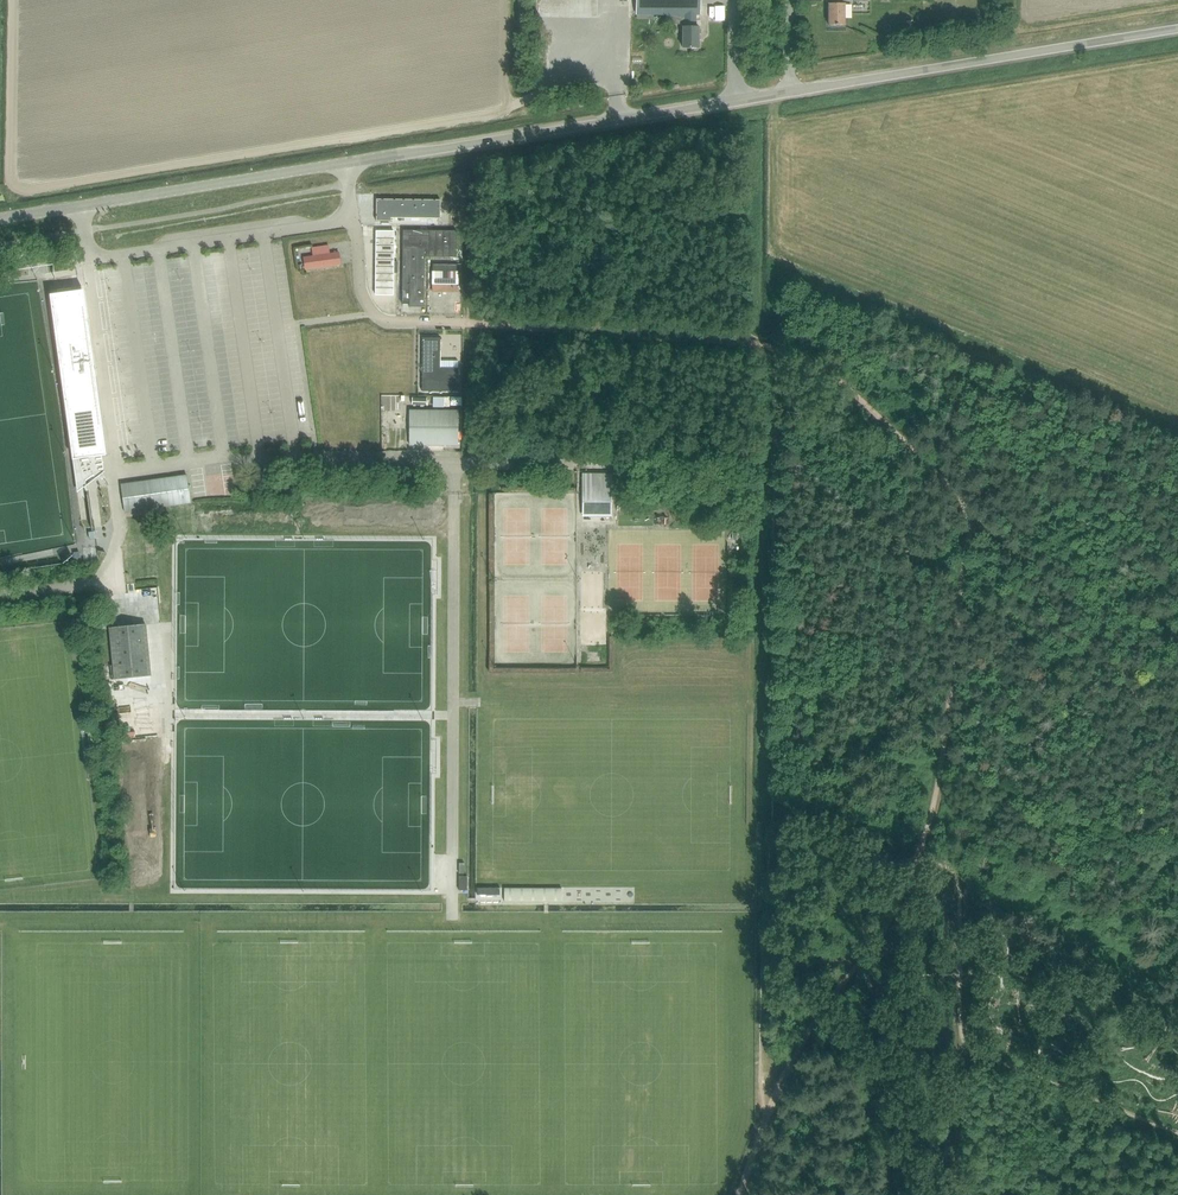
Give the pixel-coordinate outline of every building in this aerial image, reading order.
[(636,14),(685,14),(685,26),(682,26),(682,48),(698,48),(698,26),(695,26),(696,15),(699,15),(699,0),(636,0),(636,14)] [(831,4),(829,4),(829,25),(844,25),(844,4),(842,4),(842,0),(831,0),(831,4)] [(439,201),(376,200),(376,221),(390,221),(390,218),(439,218),(439,201)] [(402,304),(409,304),(409,307),(423,307),(424,257),(456,257),(456,231),(429,231),(428,236),(402,235),(402,304)] [(393,295),(393,232),(376,232),(375,295),(393,295)] [(305,270),(340,265),(338,252),(303,257),(305,270)] [(450,263),(450,272),(432,272),(432,292),(457,293),(457,263),(450,263)] [(105,455),(83,290),(60,293),(60,294),(56,295),(68,380),(72,380),(81,446),(93,445),(94,456),(105,455)] [(421,392),(457,392),(457,368),(440,368),(440,338),(422,338),(421,392)] [(416,398),(416,406),(446,406),(446,398),(416,398)] [(410,411),(409,445),(457,445),(457,411),(410,411)] [(582,474),(582,507),(586,509),(590,511),(594,512),(599,512),(603,511),(607,509),(611,507),(611,474),(582,474)] [(186,475),(121,484),(125,512),(190,503),(186,475)] [(158,601),(157,583),(143,584),(144,602),(158,601)] [(109,628),(114,679),(151,675),(146,625),(109,628)] [(458,877),(458,891),(467,891),(467,877),(458,877)] [(500,899),(500,886),(476,886),(476,899),(500,899)]
